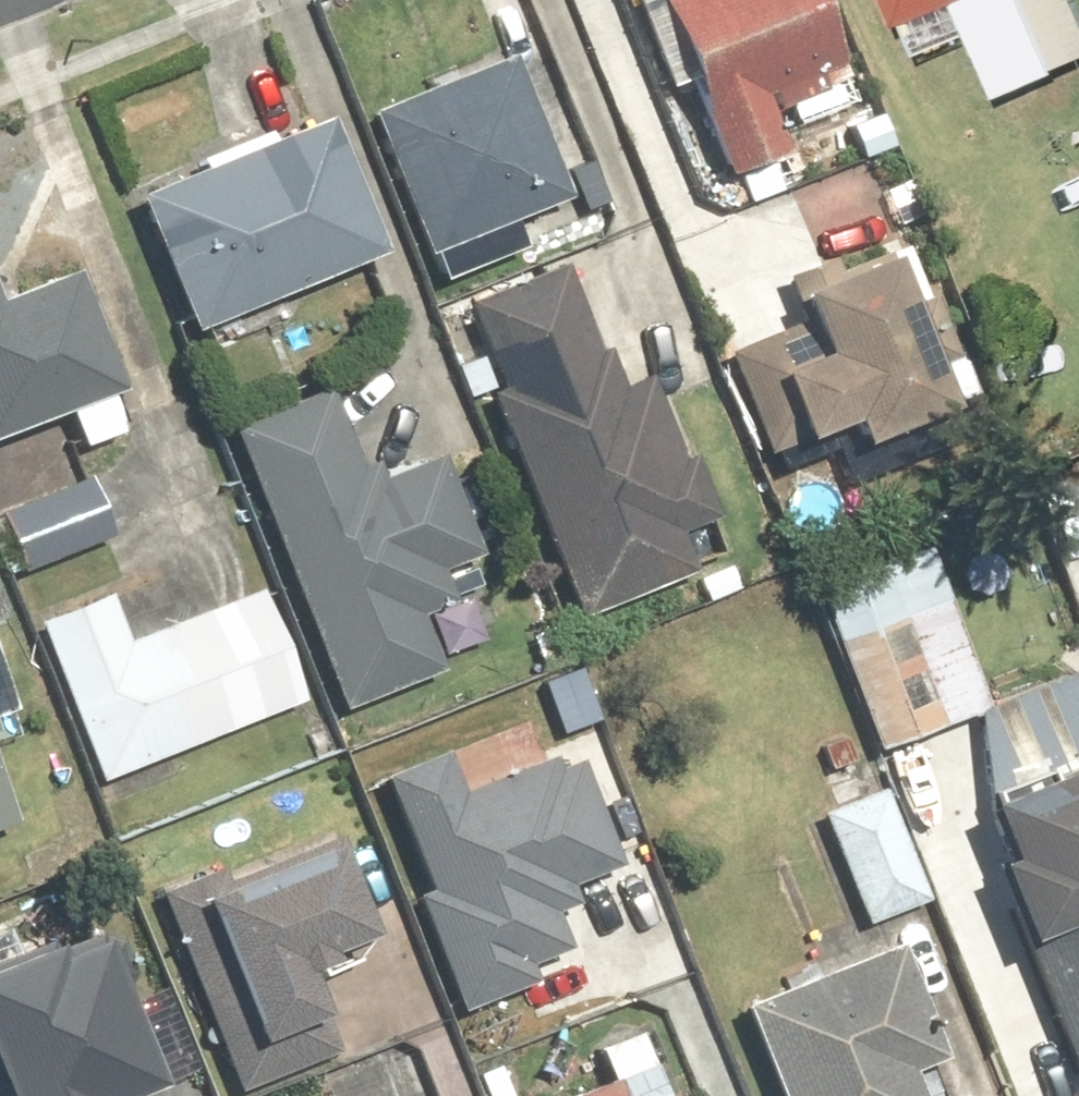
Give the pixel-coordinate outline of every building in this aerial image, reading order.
[(731,173),(794,148),(778,108),(791,103),(800,124),(866,98),(828,0),(662,0),(731,173)] [(927,50),(977,28),(1004,89),(1078,55),(1078,0),(905,0),(927,50)] [(511,53),(374,113),(436,255),(456,246),(466,268),(529,241),(518,215),(572,192),(511,53)] [(337,103),(140,189),(199,324),(396,238),(337,103)] [(898,244),(795,286),(808,316),(728,348),(759,426),(796,411),(804,431),(850,413),(860,438),(960,397),(898,244)] [(72,402),(87,441),(126,427),(113,393),(124,389),(77,264),(4,292),(0,282),(0,429),(72,402)] [(692,442),(680,447),(628,316),(594,329),(569,265),(465,306),(498,390),(491,392),(581,617),(657,587),(653,576),(711,553),(699,524),(722,515),(692,442)] [(332,385),(236,422),(346,707),(449,667),(427,608),(456,597),(445,569),(486,553),(447,452),(370,481),(332,385)] [(3,513),(23,565),(112,531),(92,479),(3,513)] [(935,541),(821,579),(878,747),(992,708),(935,541)] [(13,616),(0,577),(0,620),(13,616)] [(114,592),(41,622),(106,777),(306,694),(261,584),(133,637),(114,592)] [(33,743),(0,646),(0,754),(33,743)] [(589,667),(539,691),(558,731),(608,708),(589,667)] [(450,753),(390,778),(433,883),(417,890),(466,1007),(581,959),(567,925),(601,911),(592,889),(629,873),(573,738),(463,784),(450,753)] [(993,796),(1013,849),(1003,852),(1078,1054),(1078,764),(993,796)] [(16,815),(0,769),(0,820),(16,815)] [(889,779),(823,803),(865,917),(931,892),(889,779)] [(218,864),(160,887),(239,1083),(340,1043),(307,960),(381,931),(341,830),(223,877),(218,864)] [(59,935),(24,950),(11,919),(0,924),(0,1065),(13,1095),(129,1095),(165,1081),(119,970),(129,965),(113,928),(64,949),(59,935)] [(748,998),(784,1095),(944,1095),(931,1061),(948,1055),(905,940),(748,998)] [(646,1026),(606,1041),(620,1076),(567,1095),(682,1095),(674,1076),(665,1079),(646,1026)]
